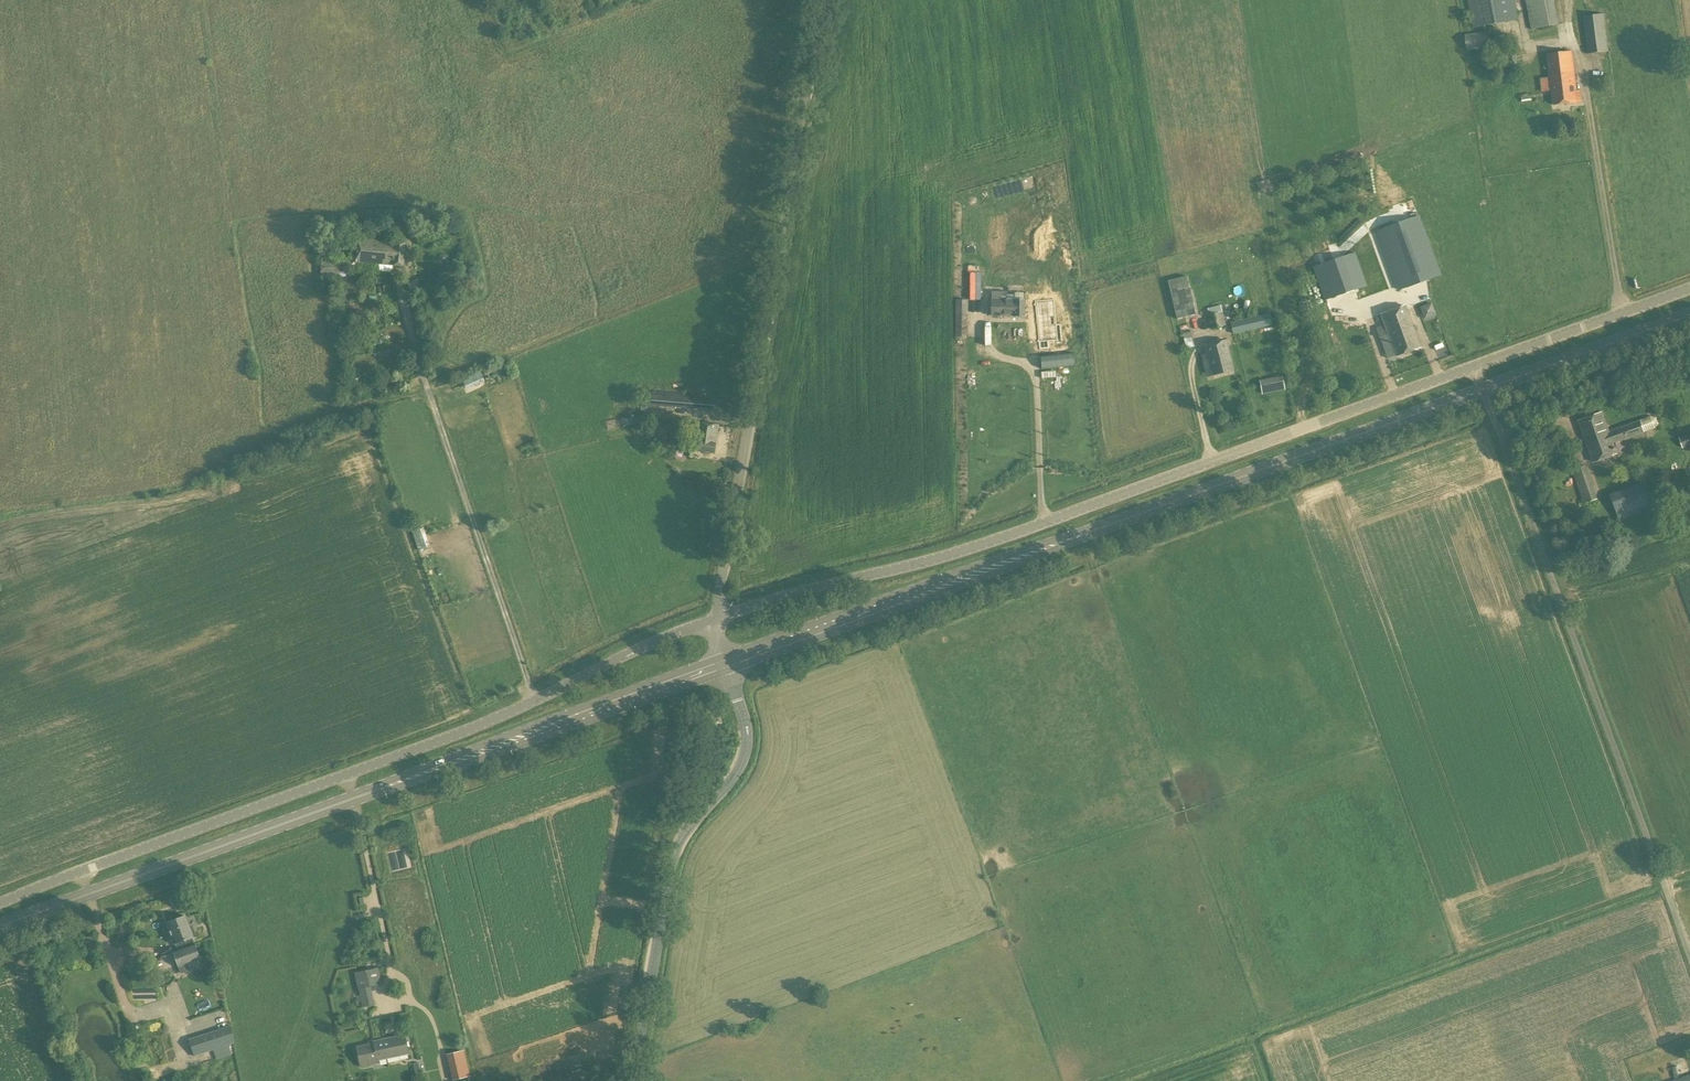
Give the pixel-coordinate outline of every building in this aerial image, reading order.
[(1473,29),(1519,20),(1515,0),(1467,0),(1473,29)] [(1530,30),(1558,25),(1553,0),(1525,0),(1530,30)] [(1608,51),(1604,14),(1583,16),(1588,54),(1608,51)] [(1467,51),(1492,47),(1490,31),(1465,34),(1467,51)] [(1580,92),(1576,92),(1571,52),(1547,55),(1553,105),(1581,101),(1580,92)] [(1394,279),(1398,290),(1428,279),(1440,274),(1418,215),(1377,230),(1394,279)] [(357,262),(393,265),(393,266),(403,267),(405,243),(359,239),(357,262)] [(1341,256),(1312,264),(1322,299),(1351,291),(1341,256)] [(321,278),(340,278),(340,259),(321,259),(321,278)] [(1348,276),(1351,285),(1353,290),(1357,301),(1371,296),(1371,295),(1362,271),(1348,276)] [(969,272),(969,299),(980,299),(980,272),(969,272)] [(1175,319),(1196,314),(1186,275),(1166,280),(1175,319)] [(423,291),(417,278),(407,283),(413,296),(423,291)] [(1428,279),(1408,287),(1409,292),(1429,284),(1428,279)] [(1431,286),(1410,292),(1412,298),(1433,292),(1431,286)] [(991,292),(992,300),(991,300),(991,316),(1024,316),(1024,300),(1007,300),(1007,291),(991,292)] [(955,299),(954,337),(967,337),(968,299),(955,299)] [(1057,346),(1053,301),(1035,302),(1039,347),(1057,346)] [(1425,320),(1437,315),(1431,301),(1419,306),(1425,320)] [(1381,315),(1384,324),(1376,328),(1379,338),(1388,334),(1396,356),(1420,348),(1405,306),(1381,315)] [(1222,312),(1209,315),(1213,329),(1225,325),(1223,317),(1222,312)] [(1276,312),(1269,314),(1230,322),(1235,346),(1274,337),(1273,332),(1279,330),(1276,312)] [(1194,347),(1190,332),(1183,333),(1186,349),(1194,347)] [(1208,360),(1205,361),(1209,377),(1233,370),(1225,341),(1204,347),(1208,360)] [(1073,365),(1072,354),(1039,355),(1040,367),(1073,365)] [(466,390),(484,382),(480,371),(462,379),(466,390)] [(1283,378),(1260,383),(1263,395),(1286,390),(1283,378)] [(713,412),(715,397),(652,391),(651,406),(713,412)] [(1650,417),(1640,421),(1609,432),(1602,413),(1579,421),(1594,462),(1616,454),(1613,444),(1644,432),(1654,429),(1658,423),(1656,418),(1650,417)] [(623,427),(633,425),(631,416),(621,418),(623,427)] [(714,453),(719,426),(698,422),(693,450),(714,453)] [(1689,445),(1689,434),(1679,438),(1682,448),(1689,445)] [(1572,470),(1584,503),(1597,499),(1586,466),(1572,470)] [(1644,482),(1609,496),(1619,521),(1654,508),(1644,482)] [(427,548),(427,547),(430,546),(423,528),(421,528),(418,520),(410,523),(413,532),(412,533),(419,551),(427,548)] [(195,945),(192,938),(195,937),(192,927),(190,928),(186,916),(167,923),(175,944),(176,944),(178,950),(173,952),(179,967),(181,973),(190,970),(188,964),(200,959),(195,945)] [(374,1005),(370,987),(381,984),(378,968),(354,973),(362,1007),(374,1005)] [(231,1024),(218,1028),(208,997),(218,993),(211,972),(178,984),(193,1024),(184,1027),(194,1057),(235,1043),(231,1024)] [(135,998),(157,997),(156,988),(134,988),(135,998)] [(373,1042),(373,1043),(356,1046),(360,1067),(379,1063),(378,1061),(409,1054),(405,1036),(390,1039),(390,1038),(373,1042)] [(446,1054),(448,1061),(465,1057),(464,1050),(446,1054)] [(470,1076),(469,1070),(451,1074),(453,1080),(470,1076)]
